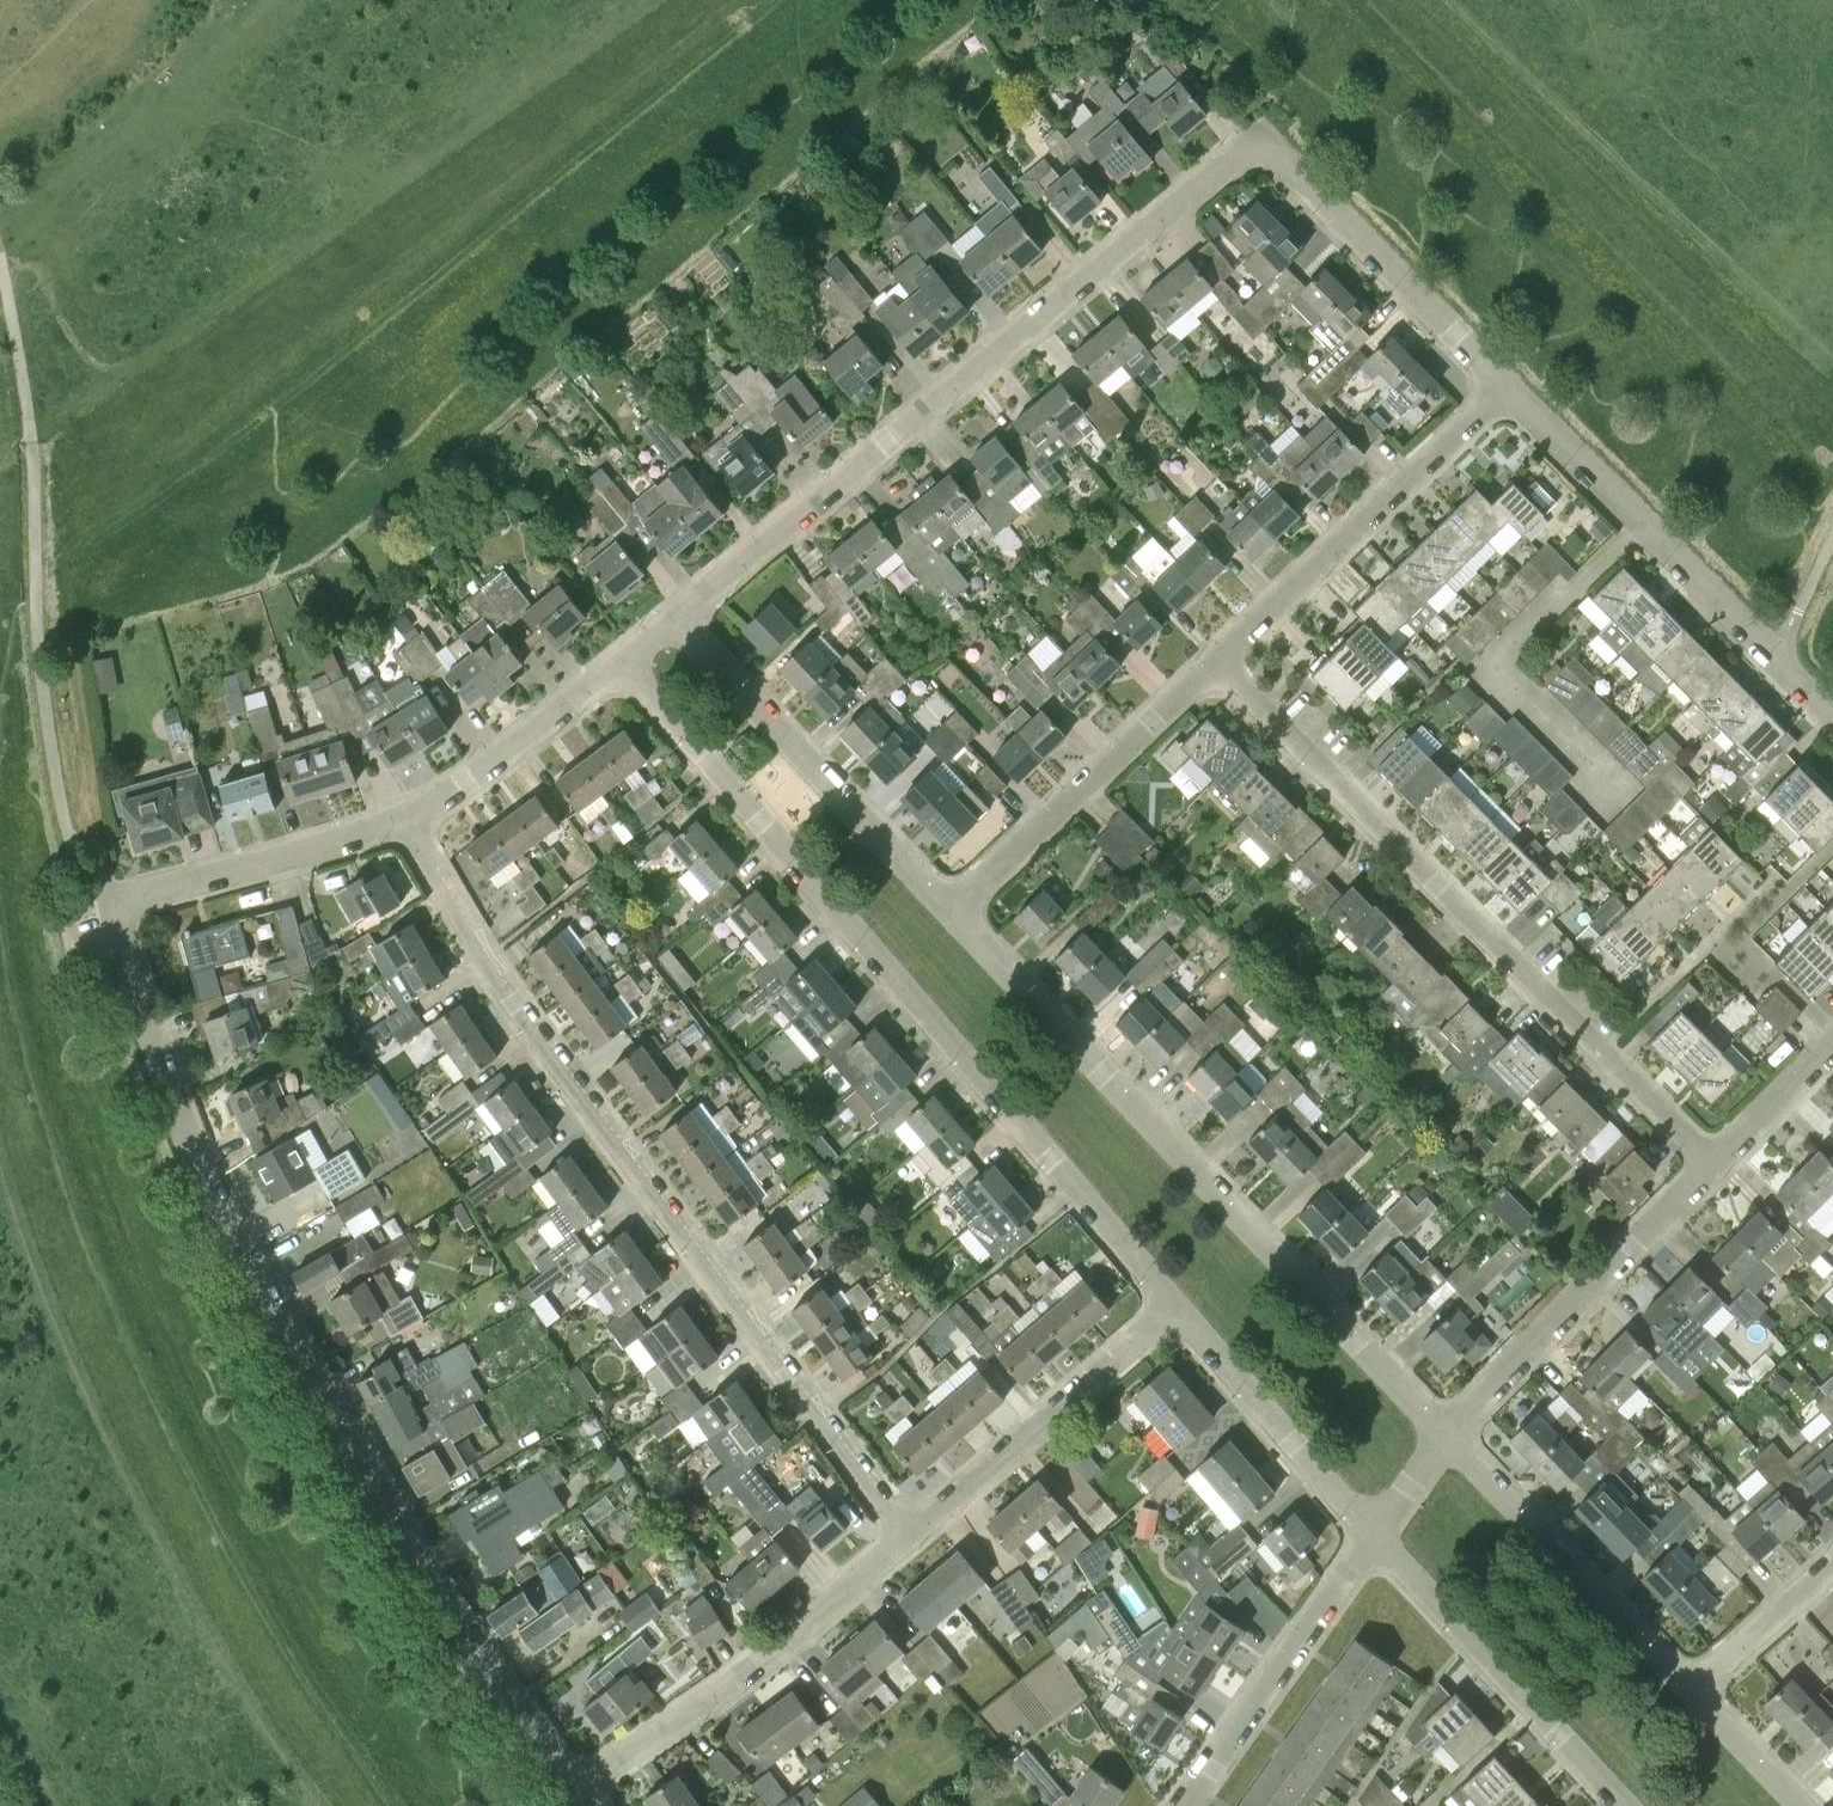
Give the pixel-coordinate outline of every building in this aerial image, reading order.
[(1183,60),(1167,40),(1161,33),(1147,45),(1175,78),(1188,67),(1183,60)] [(1091,166),(1101,157),(1119,178),(1135,164),(1139,169),(1152,159),(1132,134),(1144,124),(1129,105),(1104,77),(1088,90),(1104,111),(1069,140),(1072,144),(1079,152),(1079,153),(1091,166)] [(1208,113),(1183,83),(1155,107),(1143,93),(1129,105),(1144,124),(1150,131),(1165,118),(1180,136),(1208,113)] [(1068,162),(1079,153),(1079,152),(1072,144),(1069,140),(1059,128),(1045,140),(1066,164),(1068,162)] [(1102,200),(1077,170),(1075,169),(1063,179),(1047,159),(1021,180),(1037,199),(1047,191),(1074,223),(1102,200)] [(1008,211),(1020,200),(990,165),(979,174),(988,186),(988,187),(1008,211)] [(1248,257),(1257,248),(1282,224),(1259,200),(1235,224),(1225,234),(1248,257)] [(937,250),(950,239),(925,209),(912,220),(937,250)] [(988,236),(1017,270),(1043,249),(1013,213),(987,235),(988,236)] [(924,261),(937,250),(912,220),(899,231),(924,261)] [(1282,224),(1257,248),(1248,257),(1243,262),(1266,285),(1245,305),(1255,316),(1276,296),(1297,276),(1286,265),(1304,247),(1282,224)] [(988,294),(1017,270),(988,236),(960,259),(988,294)] [(1224,280),(1236,269),(1211,240),(1199,250),(1223,279),(1224,280)] [(1191,307),(1213,289),(1214,288),(1213,288),(1189,258),(1166,277),(1191,307)] [(833,275),(864,311),(876,301),(846,264),(833,275)] [(911,295),(942,333),(969,310),(930,264),(915,276),(923,285),(911,295)] [(1292,301),(1314,324),(1348,291),(1326,268),(1307,287),(1297,276),(1276,296),(1255,316),(1265,327),(1292,301)] [(848,339),(823,360),(857,402),(875,387),(867,378),(884,364),(853,326),(867,314),(864,311),(833,275),(822,291),(839,311),(831,318),(848,339)] [(1167,326),(1191,307),(1166,277),(1143,297),(1167,326)] [(1220,297),(1254,339),(1265,327),(1255,316),(1245,305),(1224,280),(1223,279),(1213,288),(1214,288),(1213,289),(1220,297)] [(1348,291),(1314,324),(1333,344),(1336,341),(1339,344),(1308,375),(1319,386),(1359,347),(1370,336),(1360,326),(1372,314),(1348,291)] [(915,354),(942,333),(911,295),(900,304),(892,295),(877,308),(915,354)] [(1098,334),(1122,364),(1145,344),(1121,315),(1098,334)] [(1179,364),(1192,354),(1173,331),(1160,341),(1179,364)] [(1075,353),(1098,381),(1109,394),(1131,375),(1122,364),(1098,334),(1075,353)] [(1392,335),(1369,358),(1368,358),(1391,382),(1415,358),(1392,335)] [(1168,373),(1179,364),(1160,341),(1149,351),(1168,373)] [(1368,358),(1369,358),(1359,347),(1319,386),(1330,397),(1360,366),(1368,358)] [(1415,358),(1391,382),(1381,392),(1403,415),(1414,404),(1437,381),(1415,358)] [(728,382),(762,421),(772,412),(794,439),(801,433),(809,443),(835,420),(803,382),(798,375),(776,394),(750,363),(737,374),(728,382)] [(1320,408),(1330,397),(1319,386),(1308,375),(1297,385),(1320,408)] [(1109,394),(1098,381),(1087,390),(1102,409),(1125,438),(1126,440),(1138,430),(1109,394)] [(740,422),(748,432),(762,421),(728,382),(715,392),(740,422)] [(1113,447),(1125,438),(1102,409),(1091,418),(1062,383),(1038,402),(1073,446),(1096,427),(1108,441),(1113,447)] [(1032,466),(1051,488),(1056,494),(1068,485),(1052,464),(1073,446),(1038,402),(1015,421),(1024,432),(1012,442),(1032,466)] [(660,485),(699,533),(724,512),(685,464),(697,454),(659,410),(644,423),(640,426),(677,470),(660,485)] [(1371,442),(1382,431),(1362,410),(1352,421),(1371,442)] [(1306,439),(1341,475),(1364,453),(1330,417),(1306,439)] [(775,470),(751,442),(737,424),(702,453),(717,471),(724,465),(747,493),(775,470)] [(1341,475),(1306,439),(1301,433),(1278,454),(1270,445),(1257,432),(1247,442),(1260,455),(1300,495),(1308,488),(1317,498),(1341,475)] [(1032,466),(1026,472),(1006,447),(997,436),(973,456),(982,467),(971,476),(1009,523),(1021,513),(1044,494),(1051,488),(1032,466)] [(1214,478),(1184,445),(1157,469),(1183,498),(1195,488),(1199,492),(1214,478)] [(1242,502),(1275,536),(1299,514),(1290,504),(1300,495),(1260,455),(1249,465),(1263,479),(1241,500),(1242,502)] [(997,533),(1009,523),(971,476),(960,485),(951,474),(938,485),(931,477),(921,486),(962,535),(967,540),(988,522),(997,533)] [(699,533),(660,485),(657,482),(632,503),(613,480),(600,490),(627,521),(638,513),(673,555),(699,533)] [(1541,480),(1531,487),(1547,507),(1556,500),(1541,480)] [(1493,503),(1508,519),(1524,535),(1546,513),(1514,482),(1493,503)] [(907,538),(941,579),(955,597),(971,583),(944,550),(962,535),(921,486),(910,495),(916,503),(904,513),(917,529),(907,538)] [(1489,539),(1508,519),(1493,503),(1479,488),(1458,508),(1489,539)] [(600,490),(586,502),(612,534),(627,521),(600,490)] [(1197,495),(1196,495),(1185,505),(1204,526),(1216,515),(1197,495)] [(1252,558),(1275,536),(1242,502),(1220,523),(1229,532),(1228,533),(1252,558)] [(1196,534),(1204,526),(1185,505),(1174,515),(1189,532),(1193,536),(1196,534)] [(1468,559),(1489,539),(1458,508),(1437,529),(1468,559)] [(875,568),(896,550),(897,549),(895,547),(873,520),(850,539),(875,568)] [(1448,579),(1468,559),(1437,529),(1417,549),(1448,579)] [(1226,565),(1201,538),(1196,534),(1193,536),(1189,532),(1168,551),(1177,561),(1202,587),(1226,565)] [(617,538),(586,564),(616,601),(632,588),(629,584),(645,571),(617,538)] [(895,547),(897,549),(896,550),(929,589),(931,587),(941,579),(907,538),(895,547)] [(840,597),(849,610),(861,625),(873,615),(853,587),(875,568),(850,539),(826,558),(836,570),(826,578),(840,597)] [(1550,582),(1560,572),(1568,580),(1577,571),(1548,541),(1539,550),(1528,560),(1550,582)] [(1140,587),(1141,587),(1150,578),(1151,576),(1147,571),(1126,549),(1117,558),(1123,564),(1121,565),(1140,587)] [(1427,599),(1448,579),(1417,549),(1395,570),(1427,599)] [(1202,587),(1177,561),(1168,551),(1147,571),(1151,576),(1150,578),(1154,583),(1178,609),(1202,587)] [(1540,592),(1550,582),(1528,560),(1518,570),(1540,592)] [(1593,597),(1613,618),(1645,587),(1625,566),(1593,597)] [(1407,620),(1427,599),(1395,570),(1376,589),(1407,620)] [(1530,602),(1540,592),(1518,570),(1508,580),(1530,602)] [(512,624),(523,615),(526,612),(498,576),(483,588),(512,624)] [(811,586),(819,597),(829,608),(840,597),(826,578),(826,579),(823,576),(811,586)] [(1519,612),(1530,602),(1508,580),(1498,590),(1519,612)] [(586,615),(561,584),(526,612),(523,615),(535,630),(541,625),(558,647),(575,633),(571,628),(586,615)] [(1136,599),(1114,620),(1139,647),(1163,624),(1154,615),(1160,608),(1141,587),(1140,587),(1131,594),(1136,599)] [(1600,631),(1619,651),(1666,607),(1645,587),(1613,618),(1600,631)] [(483,616),(498,635),(501,632),(512,624),(483,588),(469,599),(483,616)] [(1386,641),(1407,620),(1376,589),(1355,610),(1365,622),(1365,623),(1386,641)] [(1509,622),(1519,612),(1498,590),(1487,601),(1509,622)] [(1082,603),(1101,623),(1112,614),(1092,593),(1082,603)] [(1065,651),(1098,685),(1120,664),(1098,638),(1107,630),(1101,623),(1082,603),(1075,596),(1066,604),(1073,611),(1070,614),(1086,631),(1065,651)] [(829,608),(818,618),(816,620),(826,631),(849,610),(840,597),(829,608)] [(1499,633),(1509,622),(1487,601),(1477,611),(1499,633)] [(796,627),(772,602),(745,628),(768,653),(796,627)] [(1634,639),(1653,659),(1686,628),(1666,607),(1619,651),(1620,652),(1634,639)] [(1488,643),(1499,633),(1477,611),(1467,621),(1488,643)] [(501,632),(498,635),(483,616),(461,634),(462,635),(502,690),(516,679),(510,672),(523,661),(501,632)] [(1477,654),(1488,643),(1467,621),(1456,632),(1477,654)] [(1348,639),(1382,673),(1400,655),(1386,641),(1365,623),(1348,639)] [(1660,694),(1674,680),(1706,648),(1686,628),(1653,659),(1635,678),(1660,694)] [(409,642),(430,673),(445,661),(425,631),(409,642)] [(1467,664),(1477,654),(1456,632),(1445,643),(1467,664)] [(782,667),(805,692),(843,656),(821,633),(812,642),(811,641),(782,667)] [(490,699),(502,690),(462,635),(450,645),(449,644),(447,645),(460,661),(446,672),(471,703),(485,692),(490,699)] [(1365,690),(1382,673),(1348,639),(1331,657),(1365,690)] [(415,686),(430,673),(409,642),(394,653),(415,686)] [(1674,680),(1695,702),(1728,670),(1706,648),(1674,680)] [(1074,708),(1098,685),(1065,651),(1043,671),(1028,654),(1018,664),(1048,698),(1056,690),(1074,708)] [(116,653),(99,654),(101,688),(118,687),(116,653)] [(859,685),(867,694),(897,667),(886,655),(863,677),(843,656),(805,692),(828,716),(855,691),(854,690),(859,685)] [(1586,684),(1595,676),(1575,655),(1566,663),(1577,674),(1586,684)] [(1346,708),(1365,690),(1331,657),(1313,674),(1346,708)] [(1545,685),(1555,695),(1577,674),(1566,663),(1545,685)] [(1006,674),(1037,708),(1048,698),(1018,664),(1006,674)] [(865,757),(895,730),(907,718),(887,697),(907,678),(897,667),(867,694),(876,703),(871,708),(870,707),(843,732),(865,757)] [(1695,702),(1714,721),(1746,689),(1728,670),(1695,702)] [(1555,695),(1565,705),(1587,684),(1586,684),(1577,674),(1555,695)] [(362,716),(366,713),(348,676),(332,684),(349,722),(362,716)] [(349,722),(332,684),(313,692),(330,730),(338,727),(349,722)] [(1565,705),(1576,716),(1597,694),(1587,684),(1565,705)] [(1724,730),(1736,743),(1767,710),(1746,689),(1714,721),(1706,729),(1715,739),(1724,730)] [(243,691),(243,690),(225,695),(231,718),(249,712),(245,696),(243,691)] [(275,747),(282,745),(265,690),(245,696),(249,712),(261,752),(275,747)] [(449,730),(427,693),(398,711),(420,747),(449,730)] [(1576,716),(1586,726),(1607,705),(1597,694),(1576,716)] [(398,711),(390,699),(366,713),(362,716),(369,728),(370,728),(392,764),(420,747),(398,711)] [(1464,721),(1475,732),(1497,710),(1486,700),(1464,721)] [(1018,731),(1043,757),(1066,735),(1041,708),(1032,717),(1021,704),(1006,718),(1018,731)] [(1586,726),(1596,736),(1618,715),(1607,705),(1586,726)] [(967,743),(979,732),(958,709),(946,720),(957,732),(967,743)] [(1485,743),(1492,736),(1507,721),(1497,710),(1475,732),(1485,743)] [(1738,802),(1753,785),(1787,752),(1776,741),(1787,730),(1767,710),(1736,743),(1755,762),(1742,775),(1726,791),(1738,802)] [(1492,736),(1502,745),(1524,724),(1514,714),(1507,721),(1492,736)] [(1596,736),(1606,747),(1628,725),(1618,715),(1596,736)] [(1215,780),(1244,751),(1231,737),(1229,739),(1208,718),(1182,744),(1176,739),(1160,755),(1175,770),(1190,755),(1215,780)] [(925,740),(936,751),(957,732),(946,720),(925,740)] [(1502,745),(1512,755),(1533,734),(1524,724),(1502,745)] [(1606,747),(1617,757),(1638,736),(1628,725),(1606,747)] [(342,738),(338,727),(330,730),(307,737),(324,791),(356,781),(343,738),(342,738)] [(633,787),(644,801),(650,807),(655,815),(664,809),(643,781),(647,780),(637,766),(649,758),(627,728),(603,746),(625,777),(633,787)] [(895,730),(865,757),(888,781),(918,753),(895,730)] [(1019,779),(1043,757),(1018,731),(995,753),(1019,779)] [(936,751),(946,762),(967,743),(957,732),(936,751)] [(752,742),(743,733),(731,745),(739,754),(752,742)] [(1512,755),(1522,766),(1543,745),(1533,734),(1512,755)] [(1378,767),(1398,787),(1430,755),(1410,735),(1378,767)] [(1617,757),(1627,767),(1648,746),(1638,736),(1617,757)] [(324,791),(307,737),(282,745),(275,747),(279,758),(293,801),(324,791)] [(1627,767),(1637,777),(1667,747),(1658,737),(1648,746),(1627,767)] [(1522,766),(1532,776),(1554,755),(1543,745),(1522,766)] [(603,793),(625,777),(603,746),(580,762),(603,793)] [(1647,787),(1660,774),(1674,760),(1678,757),(1667,747),(1637,777),(1647,787)] [(1249,814),(1276,786),(1256,767),(1258,765),(1244,751),(1215,780),(1249,814)] [(1753,785),(1783,815),(1816,782),(1787,752),(1753,785)] [(1398,787),(1419,808),(1460,767),(1460,766),(1450,776),(1430,755),(1398,787)] [(1532,776),(1542,786),(1564,765),(1554,755),(1532,776)] [(1689,790),(1696,783),(1674,760),(1660,774),(1673,787),(1687,800),(1693,794),(1689,790)] [(588,821),(602,812),(611,805),(603,793),(580,762),(557,779),(579,811),(580,810),(588,821)] [(996,795),(1007,785),(988,763),(976,774),(996,795)] [(1552,796),(1562,787),(1574,775),(1564,765),(1542,786),(1552,796)] [(1419,808),(1439,829),(1472,798),(1471,797),(1480,787),(1460,767),(1419,808)] [(141,784),(116,791),(122,811),(127,810),(138,848),(185,835),(182,826),(212,817),(198,768),(167,777),(170,787),(144,794),(141,784)] [(231,820),(257,812),(277,806),(266,769),(220,783),(231,820)] [(904,797),(927,821),(955,795),(931,770),(904,797)] [(1657,819),(1671,806),(1662,797),(1673,787),(1660,774),(1647,787),(1636,797),(1657,819)] [(1800,832),(1832,799),(1816,782),(1783,815),(1800,832)] [(1273,859),(1283,848),(1312,819),(1298,805),(1296,807),(1276,786),(1249,814),(1227,836),(1232,840),(1243,829),(1273,859)] [(644,801),(633,787),(625,793),(636,808),(638,807),(644,801)] [(1540,808),(1550,818),(1571,797),(1562,787),(1552,796),(1540,808)] [(515,811),(537,841),(569,817),(556,798),(546,806),(538,794),(515,811)] [(955,795),(927,821),(950,846),(977,819),(955,795)] [(1550,818),(1561,830),(1583,808),(1571,797),(1550,818)] [(1647,829),(1657,819),(1636,797),(1625,808),(1647,829)] [(1439,829),(1459,848),(1491,817),(1472,798),(1439,829)] [(1800,832),(1817,850),(1832,834),(1832,799),(1800,832)] [(611,805),(602,812),(612,825),(621,819),(611,805)] [(1140,853),(1154,840),(1122,807),(1108,821),(1111,825),(1140,853)] [(1637,839),(1647,829),(1625,808),(1615,818),(1637,839)] [(513,858),(537,841),(515,811),(491,828),(513,858)] [(1679,835),(1691,847),(1722,879),(1743,858),(1712,826),(1700,814),(1679,835)] [(1459,848),(1480,870),(1512,838),(1491,817),(1459,848)] [(1625,851),(1631,845),(1637,839),(1615,818),(1604,829),(1625,851)] [(621,819),(612,825),(623,841),(632,834),(621,819)] [(670,843),(691,867),(719,843),(698,819),(676,838),(666,827),(644,847),(653,858),(670,843)] [(1309,910),(1334,885),(1324,876),(1345,855),(1324,835),(1326,833),(1312,819),(1283,848),(1317,882),(1299,900),(1309,910)] [(1143,857),(1140,853),(1111,825),(1096,840),(1127,871),(1143,857)] [(528,897),(538,890),(533,884),(522,870),(513,858),(491,828),(468,845),(490,875),(499,886),(513,876),(528,897)] [(1480,870),(1500,891),(1533,859),(1532,859),(1545,847),(1535,839),(1525,849),(1524,850),(1512,838),(1480,870)] [(707,914),(737,888),(728,878),(740,867),(719,843),(691,867),(711,891),(698,903),(698,904),(694,908),(701,916),(706,913),(707,914)] [(555,845),(545,853),(555,867),(557,866),(571,885),(579,879),(555,845)] [(1702,899),(1722,879),(1691,847),(1670,867),(1702,899)] [(1520,911),(1540,891),(1562,870),(1565,867),(1556,858),(1544,870),(1533,859),(1500,891),(1520,911)] [(522,870),(533,884),(542,877),(532,862),(522,870)] [(1681,919),(1702,899),(1670,867),(1650,887),(1681,919)] [(1572,880),(1562,870),(1540,891),(1550,902),(1572,880)] [(336,892),(353,921),(379,907),(382,912),(401,901),(384,873),(366,883),(363,877),(336,892)] [(1550,902),(1561,912),(1583,891),(1572,880),(1550,902)] [(1078,918),(1089,930),(1124,896),(1113,884),(1078,918)] [(1360,947),(1390,917),(1376,903),(1374,905),(1353,884),(1343,894),(1334,885),(1309,910),(1319,920),(1327,913),(1360,947)] [(1661,940),(1681,919),(1650,887),(1629,908),(1661,940)] [(729,912),(750,935),(778,912),(757,888),(745,898),(737,888),(707,914),(708,915),(703,919),(713,930),(717,926),(719,929),(727,922),(723,917),(729,912)] [(1016,916),(1037,937),(1065,911),(1044,889),(1016,916)] [(547,902),(538,890),(528,897),(519,904),(528,916),(547,902)] [(1640,960),(1661,940),(1629,908),(1615,893),(1594,913),(1598,916),(1640,960)] [(293,975),(312,970),(311,965),(299,924),(294,904),(291,905),(274,909),(293,975)] [(1827,909),(1810,926),(1832,949),(1832,915),(1827,909)] [(761,984),(792,959),(783,950),(799,936),(778,912),(750,935),(771,960),(753,975),(761,984)] [(1619,980),(1640,960),(1598,916),(1577,936),(1589,948),(1619,980)] [(299,924),(311,965),(330,955),(312,917),(299,924)] [(1395,982),(1423,954),(1401,933),(1403,931),(1390,917),(1360,947),(1394,981),(1395,982)] [(182,934),(192,971),(251,956),(241,918),(192,932),(191,928),(186,929),(187,933),(182,934)] [(398,969),(429,950),(413,922),(381,941),(382,942),(377,944),(370,931),(343,946),(351,960),(370,949),(386,976),(398,969)] [(1832,970),(1832,949),(1810,926),(1792,944),(1826,977),(1832,970)] [(589,946),(603,935),(596,927),(582,937),(589,946)] [(1056,958),(1077,980),(1104,953),(1084,931),(1056,958)] [(547,978),(577,955),(560,932),(529,954),(547,978)] [(589,946),(596,955),(610,945),(603,935),(589,946)] [(1174,949),(1163,937),(1124,974),(1126,976),(1135,986),(1174,949)] [(1809,994),(1826,977),(1792,944),(1775,961),(1809,994)] [(564,1001),(595,978),(606,968),(596,955),(589,946),(577,955),(547,978),(564,1001)] [(1174,949),(1135,986),(1146,997),(1151,993),(1185,960),(1174,949)] [(429,950),(398,969),(414,996),(446,978),(429,950)] [(1098,1002),(1126,976),(1124,974),(1104,953),(1077,980),(1098,1002)] [(1415,1028),(1418,1026),(1458,985),(1444,971),(1442,973),(1423,954),(1395,982),(1394,981),(1381,994),(1415,1028)] [(787,983),(807,1006),(837,981),(816,957),(801,970),(792,959),(761,984),(762,985),(745,1001),(754,1011),(787,983)] [(323,987),(312,970),(293,975),(228,992),(233,1010),(199,1022),(204,1037),(211,1034),(218,1056),(265,1040),(256,1014),(289,1004),(287,997),(310,991),(323,987)] [(615,982),(622,992),(636,981),(630,972),(615,982)] [(580,1023),(612,1000),(604,990),(595,978),(564,1001),(580,1023)] [(622,992),(629,1001),(643,991),(636,981),(622,992)] [(824,1051),(854,1025),(846,1016),(858,1006),(837,981),(807,1006),(791,1019),(820,1053),(824,1051)] [(1670,1062),(1702,1030),(1681,1009),(1699,991),(1689,981),(1642,1027),(1652,1038),(1649,1041),(1670,1062)] [(1461,1069),(1500,1032),(1469,1001),(1471,999),(1458,985),(1418,1026),(1461,1069)] [(1791,1022),(1802,1012),(1776,986),(1765,996),(1791,1022)] [(612,1000),(580,1023),(598,1046),(629,1024),(640,1015),(629,1001),(622,992),(612,1000)] [(1781,1033),(1791,1022),(1765,996),(1755,1007),(1781,1033)] [(1165,1018),(1146,997),(1117,1022),(1138,1044),(1165,1018)] [(385,1018),(394,1031),(419,1015),(410,1001),(385,1018)] [(1196,1050),(1235,1013),(1224,1001),(1203,1021),(1184,1001),(1165,1018),(1138,1044),(1159,1066),(1187,1040),(1196,1050)] [(449,1051),(480,1029),(461,1002),(431,1023),(449,1051)] [(1211,1097),(1247,1063),(1249,1061),(1228,1041),(1245,1024),(1235,1013),(1196,1050),(1205,1060),(1190,1074),(1211,1097)] [(394,1031),(403,1043),(427,1026),(419,1015),(394,1031)] [(854,1086),(868,1074),(896,1050),(876,1026),(864,1036),(854,1025),(824,1051),(854,1086)] [(480,1029),(449,1051),(467,1076),(498,1055),(480,1029)] [(1527,1094),(1556,1064),(1542,1049),(1539,1051),(1519,1030),(1509,1040),(1500,1032),(1461,1069),(1471,1080),(1492,1059),(1526,1094),(1527,1094)] [(1670,1062),(1690,1082),(1722,1050),(1702,1030),(1670,1062)] [(686,1047),(679,1038),(663,1050),(670,1059),(686,1047)] [(630,1089),(660,1065),(654,1056),(643,1043),(612,1066),(630,1089)] [(1729,1044),(1722,1050),(1690,1082),(1711,1103),(1743,1071),(1726,1054),(1733,1047),(1729,1044)] [(677,1068),(693,1056),(686,1047),(670,1059),(677,1068)] [(891,1114),(914,1095),(905,1085),(917,1075),(896,1050),(868,1074),(889,1098),(871,1113),(881,1123),(891,1114)] [(1244,1107),(1253,1116),(1296,1077),(1285,1065),(1268,1082),(1268,1078),(1252,1061),(1249,1061),(1247,1063),(1211,1097),(1231,1119),(1244,1107)] [(1560,1127),(1588,1100),(1567,1079),(1569,1077),(1556,1064),(1527,1094),(1560,1127)] [(660,1065),(630,1089),(647,1112),(678,1089),(668,1075),(660,1065)] [(1334,1084),(1342,1093),(1356,1080),(1351,1075),(1347,1080),(1343,1076),(1334,1084)] [(1271,1162),(1309,1124),(1313,1121),(1293,1102),(1307,1088),(1296,1077),(1253,1116),(1263,1127),(1249,1139),(1271,1162)] [(278,1097),(270,1078),(232,1094),(246,1127),(267,1118),(276,1139),(307,1118),(330,1103),(327,1094),(316,1098),(314,1093),(297,1099),(294,1092),(278,1097)] [(486,1101),(481,1104),(476,1108),(495,1134),(534,1105),(515,1079),(485,1100),(486,1101)] [(439,1098),(447,1110),(472,1091),(464,1080),(439,1098)] [(456,1123),(476,1108),(481,1104),(472,1091),(447,1110),(450,1113),(456,1123)] [(927,1142),(955,1119),(934,1095),(923,1105),(914,1095),(891,1114),(900,1125),(907,1119),(927,1142)] [(1594,1162),(1624,1132),(1610,1118),(1608,1120),(1588,1100),(1560,1127),(1594,1162)] [(713,1115),(720,1123),(734,1113),(728,1104),(713,1115)] [(553,1131),(534,1105),(495,1134),(487,1138),(507,1164),(519,1155),(523,1152),(523,1153),(553,1131)] [(662,1131),(679,1154),(709,1131),(701,1121),(692,1109),(662,1131)] [(720,1123),(727,1133),(741,1122),(734,1113),(720,1123)] [(942,1188),(973,1163),(964,1153),(976,1143),(955,1119),(927,1142),(913,1154),(942,1188)] [(1309,1167),(1317,1176),(1322,1171),(1358,1143),(1346,1129),(1329,1145),(1309,1124),(1271,1162),(1291,1184),(1309,1167)] [(696,1177),(726,1154),(719,1144),(709,1131),(679,1154),(696,1177)] [(1624,1132),(1594,1162),(1584,1171),(1618,1206),(1656,1168),(1635,1148),(1637,1145),(1624,1132)] [(296,1138),(257,1161),(281,1202),(320,1179),(333,1202),(371,1180),(353,1151),(316,1173),(296,1138)] [(762,1150),(769,1159),(778,1152),(771,1143),(762,1150)] [(1322,1171),(1333,1184),(1367,1153),(1358,1143),(1322,1171)] [(755,1170),(769,1159),(762,1150),(748,1160),(755,1170)] [(1826,1199),(1832,1192),(1832,1163),(1820,1150),(1798,1171),(1826,1199)] [(560,1202),(590,1180),(571,1154),(541,1176),(560,1202)] [(713,1201),(744,1178),(734,1164),(726,1154),(696,1177),(713,1201)] [(496,1191),(503,1186),(528,1167),(519,1155),(507,1164),(487,1179),(496,1191)] [(755,1170),(762,1178),(775,1168),(769,1159),(755,1170)] [(951,1201),(971,1224),(986,1212),(1015,1188),(993,1164),(982,1174),(973,1163),(942,1188),(952,1200),(951,1201)] [(503,1186),(512,1198),(537,1179),(528,1167),(503,1186)] [(744,1178),(713,1201),(730,1224),(760,1201),(752,1191),(765,1182),(762,1178),(755,1170),(744,1178)] [(1777,1210),(1793,1225),(1802,1216),(1805,1220),(1826,1199),(1798,1171),(1777,1192),(1786,1201),(1777,1210)] [(551,1218),(565,1237),(566,1238),(575,1231),(609,1206),(590,1180),(560,1202),(537,1218),(542,1225),(551,1218)] [(335,1206),(345,1222),(386,1197),(376,1182),(335,1206)] [(1503,1185),(1486,1202),(1516,1233),(1519,1236),(1537,1219),(1503,1185)] [(1348,1207),(1330,1187),(1328,1187),(1299,1213),(1319,1234),(1348,1207)] [(986,1212),(971,1224),(968,1226),(999,1262),(1032,1233),(1023,1222),(1035,1212),(1015,1188),(986,1212)] [(1385,1213),(1395,1225),(1417,1204),(1406,1193),(1385,1213)] [(1395,1225),(1407,1236),(1438,1206),(1426,1194),(1417,1204),(1395,1225)] [(865,1195),(853,1205),(863,1217),(875,1207),(865,1195)] [(458,1227),(471,1220),(460,1201),(447,1208),(458,1227)] [(1348,1207),(1319,1234),(1341,1258),(1370,1231),(1348,1207)] [(1761,1257),(1784,1234),(1793,1225),(1777,1210),(1769,1218),(1760,1209),(1736,1233),(1761,1257)] [(803,1235),(821,1223),(813,1213),(796,1226),(803,1235)] [(744,1243),(762,1266),(803,1235),(796,1226),(785,1234),(776,1221),(744,1243)] [(821,1223),(803,1235),(810,1245),(828,1232),(821,1223)] [(598,1289),(600,1288),(645,1255),(626,1228),(596,1251),(592,1254),(584,1243),(544,1272),(527,1285),(536,1296),(573,1268),(598,1289)] [(584,1243),(575,1231),(566,1238),(565,1237),(534,1260),(544,1272),(584,1243)] [(305,1291),(341,1270),(366,1256),(374,1251),(363,1233),(331,1251),(332,1251),(294,1272),(305,1291)] [(374,1251),(366,1256),(374,1270),(414,1247),(406,1233),(374,1251)] [(1467,1299),(1457,1308),(1420,1343),(1445,1369),(1466,1349),(1476,1360),(1492,1345),(1470,1322),(1487,1306),(1475,1294),(1510,1263),(1509,1262),(1519,1252),(1517,1250),(1526,1243),(1519,1236),(1516,1233),(1478,1268),(1456,1288),(1467,1299)] [(1737,1296),(1758,1316),(1768,1306),(1756,1294),(1777,1272),(1761,1257),(1736,1233),(1714,1255),(1738,1280),(1745,1287),(1737,1296)] [(803,1235),(762,1266),(779,1290),(810,1267),(802,1257),(813,1249),(810,1245),(803,1235)] [(1360,1277),(1382,1301),(1422,1261),(1401,1239),(1360,1277)] [(615,1336),(640,1317),(631,1305),(664,1281),(645,1255),(600,1288),(619,1313),(606,1323),(608,1325),(615,1336)] [(1401,1322),(1431,1294),(1421,1283),(1437,1268),(1427,1257),(1429,1256),(1428,1255),(1422,1261),(1382,1301),(1401,1322)] [(1467,1257),(1446,1277),(1456,1288),(1478,1268),(1467,1257)] [(1055,1287),(1064,1280),(1052,1266),(1043,1273),(1055,1287)] [(1667,1289),(1692,1313),(1703,1324),(1724,1303),(1713,1292),(1714,1291),(1689,1266),(1667,1289)] [(384,1269),(376,1274),(352,1289),(331,1300),(349,1332),(352,1331),(358,1341),(368,1335),(362,1325),(386,1311),(385,1311),(402,1302),(384,1269)] [(1067,1344),(1088,1326),(1064,1297),(1055,1287),(1043,1273),(1034,1281),(1045,1294),(1032,1305),(1041,1316),(1067,1344)] [(1110,1307),(1086,1279),(1064,1297),(1088,1326),(1110,1307)] [(866,1291),(866,1290),(859,1281),(845,1292),(852,1302),(866,1291)] [(793,1309),(811,1333),(852,1302),(845,1292),(843,1289),(832,1297),(824,1286),(793,1309)] [(1692,1313),(1667,1289),(1644,1312),(1653,1321),(1644,1329),(1664,1349),(1681,1367),(1713,1335),(1703,1324),(1692,1313)] [(852,1302),(859,1310),(873,1300),(866,1291),(852,1302)] [(1726,1307),(1747,1327),(1758,1316),(1737,1296),(1726,1307)] [(1023,1382),(1044,1363),(1020,1334),(1013,1325),(1000,1310),(992,1317),(1003,1330),(992,1340),(958,1300),(946,1311),(987,1359),(998,1349),(1000,1351),(998,1353),(1023,1382)] [(827,1355),(869,1324),(859,1310),(852,1302),(811,1333),(827,1355)] [(1000,1310),(1013,1325),(1022,1317),(1009,1303),(1000,1310)] [(639,1337),(657,1361),(701,1330),(681,1304),(651,1326),(652,1327),(649,1329),(640,1317),(615,1336),(623,1346),(624,1347),(639,1337)] [(901,1325),(911,1335),(930,1316),(920,1306),(901,1325)] [(884,1313),(869,1324),(877,1335),(892,1323),(884,1313)] [(1041,1316),(1033,1323),(1020,1334),(1044,1363),(1067,1344),(1041,1316)] [(869,1324),(827,1355),(844,1378),(875,1355),(867,1343),(877,1335),(869,1324)] [(1604,1351),(1630,1376),(1651,1353),(1626,1329),(1604,1351)] [(671,1410),(695,1392),(686,1380),(689,1377),(690,1378),(720,1356),(701,1330),(657,1361),(676,1387),(662,1397),(671,1410)] [(476,1401),(485,1395),(471,1370),(479,1366),(465,1340),(435,1356),(444,1371),(442,1372),(443,1374),(423,1385),(439,1416),(427,1423),(419,1409),(421,1408),(408,1382),(412,1380),(417,1388),(420,1386),(415,1377),(371,1401),(394,1445),(476,1401)] [(420,1386),(423,1385),(443,1374),(442,1372),(444,1371),(435,1356),(435,1355),(418,1364),(408,1346),(374,1364),(377,1370),(360,1380),(371,1401),(415,1377),(420,1386)] [(1688,1395),(1699,1384),(1684,1370),(1681,1367),(1664,1349),(1654,1360),(1688,1395)] [(1594,1405),(1625,1439),(1637,1451),(1648,1440),(1616,1409),(1627,1399),(1638,1409),(1649,1397),(1638,1387),(1639,1386),(1629,1376),(1630,1376),(1604,1351),(1581,1375),(1592,1385),(1583,1394),(1594,1405)] [(938,1364),(949,1377),(958,1370),(947,1356),(938,1364)] [(940,1384),(949,1377),(938,1364),(929,1371),(940,1384)] [(1135,1396),(1157,1421),(1191,1392),(1169,1366),(1135,1396)] [(958,1388),(982,1417),(1005,1397),(980,1369),(969,1379),(958,1388)] [(726,1427),(757,1406),(737,1379),(703,1404),(695,1392),(671,1410),(680,1422),(691,1413),(710,1439),(726,1427)] [(1560,1393),(1571,1404),(1583,1417),(1584,1416),(1594,1405),(1583,1394),(1571,1382),(1560,1393)] [(1832,1467),(1832,1387),(1815,1403),(1831,1422),(1810,1441),(1832,1467)] [(982,1417),(958,1388),(936,1407),(960,1436),(982,1417)] [(877,1397),(898,1423),(907,1415),(895,1401),(894,1400),(886,1390),(877,1397)] [(1191,1392),(1157,1421),(1179,1447),(1213,1417),(1191,1392)] [(895,1401),(907,1415),(916,1407),(904,1394),(895,1401)] [(394,1445),(404,1464),(421,1493),(453,1475),(469,1465),(455,1441),(488,1422),(476,1401),(394,1445)] [(1562,1437),(1583,1417),(1571,1404),(1550,1424),(1539,1413),(1511,1439),(1535,1464),(1563,1438),(1562,1437)] [(1591,1454),(1601,1464),(1603,1462),(1625,1439),(1594,1405),(1584,1416),(1606,1438),(1591,1454)] [(757,1406),(726,1427),(745,1453),(775,1431),(757,1406)] [(960,1436),(936,1407),(916,1425),(939,1454),(960,1436)] [(918,1472),(939,1454),(916,1425),(894,1444),(918,1472)] [(1557,1487),(1570,1475),(1585,1460),(1563,1438),(1535,1464),(1557,1487)] [(1198,1467),(1220,1493),(1255,1467),(1231,1439),(1198,1467)] [(1625,1439),(1603,1462),(1615,1474),(1618,1471),(1637,1451),(1625,1439)] [(1832,1491),(1832,1467),(1810,1441),(1789,1459),(1773,1440),(1762,1450),(1804,1499),(1814,1491),(1823,1500),(1832,1491)] [(1088,1480),(1101,1468),(1081,1443),(1066,1456),(1088,1480)] [(1804,1499),(1762,1450),(1758,1446),(1746,1456),(1769,1481),(1748,1500),(1781,1539),(1804,1519),(1794,1508),(1804,1499)] [(1136,1476),(1149,1491),(1177,1468),(1164,1453),(1136,1476)] [(466,1539),(473,1535),(554,1490),(552,1487),(563,1481),(552,1462),(505,1489),(501,1483),(451,1511),(466,1539)] [(1577,1508),(1601,1533),(1629,1505),(1640,1494),(1618,1471),(1615,1474),(1603,1462),(1601,1464),(1580,1485),(1590,1495),(1577,1508)] [(1220,1493),(1221,1494),(1209,1504),(1230,1528),(1238,1521),(1239,1522),(1243,1519),(1275,1491),(1255,1467),(1220,1493)] [(1158,1501),(1158,1502),(1186,1479),(1177,1468),(1149,1491),(1146,1494),(1155,1504),(1158,1501)] [(752,1560),(776,1588),(800,1567),(773,1535),(784,1526),(752,1488),(741,1475),(728,1484),(764,1526),(741,1546),(752,1560)] [(764,1478),(752,1488),(784,1526),(796,1516),(764,1478)] [(1014,1501),(1039,1528),(1050,1519),(1059,1530),(1073,1518),(1039,1479),(1014,1501)] [(1731,1486),(1715,1497),(1725,1510),(1740,1499),(1731,1486)] [(1695,1488),(1684,1498),(1694,1508),(1705,1520),(1726,1544),(1749,1566),(1758,1557),(1759,1558),(1781,1539),(1748,1500),(1726,1519),(1716,1508),(1714,1509),(1695,1488)] [(554,1490),(473,1535),(495,1573),(525,1556),(514,1535),(564,1507),(554,1490)] [(1629,1505),(1601,1533),(1623,1556),(1634,1546),(1644,1557),(1649,1551),(1669,1532),(1694,1508),(1684,1498),(1659,1520),(1654,1515),(1640,1517),(1629,1505)] [(848,1528),(823,1499),(798,1520),(823,1549),(848,1528)] [(1039,1528),(1014,1501),(989,1523),(1022,1562),(1036,1551),(1035,1550),(1047,1540),(1038,1529),(1039,1528)] [(1142,1504),(1141,1531),(1150,1532),(1151,1512),(1157,1513),(1157,1505),(1142,1504)] [(1694,1508),(1669,1532),(1679,1543),(1705,1520),(1694,1508)] [(1295,1512),(1264,1538),(1286,1564),(1284,1566),(1295,1578),(1312,1563),(1303,1553),(1318,1540),(1295,1512)] [(1197,1556),(1207,1568),(1249,1533),(1239,1522),(1238,1521),(1230,1528),(1197,1556)] [(1054,1548),(1067,1562),(1092,1541),(1079,1526),(1054,1548)] [(1643,1576),(1667,1601),(1701,1567),(1679,1543),(1669,1532),(1649,1551),(1659,1562),(1643,1576)] [(1232,1571),(1232,1568),(1259,1545),(1249,1533),(1207,1568),(1219,1582),(1232,1571)] [(690,1558),(699,1552),(692,1540),(682,1546),(690,1558)] [(1714,1555),(1726,1567),(1738,1579),(1750,1568),(1749,1566),(1726,1544),(1714,1555)] [(1172,1560),(1198,1591),(1208,1602),(1184,1636),(1220,1661),(1243,1628),(1232,1620),(1240,1607),(1219,1582),(1207,1568),(1197,1556),(1188,1546),(1172,1560)] [(929,1575),(957,1607),(986,1581),(959,1549),(929,1575)] [(702,1586),(716,1578),(699,1552),(690,1558),(686,1560),(702,1586)] [(526,1589),(490,1614),(504,1633),(540,1609),(557,1598),(558,1599),(588,1576),(583,1570),(578,1573),(564,1553),(539,1569),(545,1579),(533,1587),(532,1585),(526,1589)] [(1701,1567),(1667,1601),(1689,1625),(1717,1599),(1705,1587),(1726,1567),(1714,1555),(1701,1567)] [(751,1609),(776,1588),(752,1560),(727,1581),(751,1609)] [(1025,1605),(1040,1595),(1020,1567),(1006,1577),(1025,1605)] [(615,1592),(601,1573),(521,1630),(535,1649),(615,1592)] [(1256,1585),(1247,1574),(1228,1591),(1237,1602),(1256,1585)] [(929,1631),(957,1607),(929,1575),(901,1599),(929,1631)] [(1034,1617),(1025,1605),(1006,1577),(990,1589),(1018,1628),(1034,1617)] [(1125,1658),(1143,1646),(1138,1639),(1104,1589),(1086,1601),(1110,1635),(1125,1658)] [(634,1631),(637,1629),(657,1614),(661,1612),(647,1592),(620,1611),(634,1631)] [(704,1645),(728,1629),(711,1601),(708,1604),(689,1620),(704,1645)] [(1095,1648),(1110,1635),(1086,1601),(1048,1634),(1056,1646),(1070,1634),(1073,1638),(1083,1630),(1095,1648)] [(849,1642),(877,1674),(904,1651),(877,1619),(849,1642)] [(1184,1636),(1173,1628),(1151,1659),(1154,1664),(1198,1694),(1220,1661),(1184,1636)] [(939,1673),(954,1660),(931,1633),(916,1645),(935,1668),(938,1671),(939,1673)] [(1019,1658),(1034,1646),(1026,1635),(1010,1645),(1019,1658)] [(1344,1656),(1380,1681),(1393,1663),(1357,1637),(1344,1656)] [(851,1696),(877,1674),(849,1642),(824,1664),(851,1696)] [(1831,1642),(1821,1652),(1832,1665),(1832,1644),(1831,1642)] [(921,1681),(935,1668),(916,1645),(901,1658),(921,1681)] [(599,1693),(586,1704),(602,1727),(620,1714),(623,1718),(658,1689),(649,1677),(627,1650),(588,1678),(599,1693)] [(1368,1699),(1380,1681),(1344,1656),(1331,1674),(1368,1699)] [(1132,1669),(1126,1678),(1115,1693),(1129,1701),(1118,1716),(1132,1726),(1162,1746),(1182,1716),(1149,1693),(1154,1684),(1132,1669)] [(1355,1718),(1368,1699),(1331,1674),(1318,1692),(1355,1718)] [(1765,1703),(1786,1725),(1813,1698),(1793,1677),(1765,1703)] [(765,1711),(795,1745),(821,1726),(794,1690),(765,1711)] [(1423,1721),(1441,1742),(1475,1712),(1456,1691),(1423,1721)] [(1821,1691),(1813,1698),(1786,1725),(1806,1747),(1818,1736),(1829,1748),(1832,1745),(1832,1703),(1821,1691)] [(1342,1736),(1355,1718),(1318,1692),(1305,1710),(1342,1736)] [(843,1707),(863,1729),(876,1717),(866,1706),(857,1695),(843,1707)] [(849,1741),(863,1729),(843,1707),(829,1719),(849,1741)] [(1329,1754),(1342,1736),(1305,1710),(1293,1728),(1329,1754)] [(766,1766),(795,1745),(765,1711),(739,1730),(766,1766)] [(1475,1712),(1441,1742),(1462,1765),(1496,1734),(1475,1712)] [(1316,1772),(1329,1754),(1293,1728),(1280,1746),(1316,1772)] [(1303,1790),(1316,1772),(1280,1746),(1267,1765),(1303,1790)] [(728,1782),(741,1770),(719,1748),(706,1760),(728,1782)] [(1514,1775),(1495,1754),(1450,1795),(1459,1805),(1463,1802),(1466,1805),(1483,1805),(1514,1775)] [(1050,1804),(1065,1791),(1040,1761),(1025,1774),(1050,1804)] [(1303,1790),(1267,1765),(1254,1783),(1287,1805),(1292,1805),(1303,1790)] [(1069,1796),(1083,1805),(1113,1805),(1125,1790),(1090,1766),(1069,1796)] [(788,1794),(770,1769),(753,1782),(752,1784),(762,1794),(773,1805),(775,1805),(788,1794)] [(1402,1801),(1391,1789),(1376,1772),(1358,1799),(1365,1805),(1397,1805),(1402,1801)] [(698,1802),(678,1773),(646,1796),(653,1805),(693,1805),(698,1802)] [(1533,1796),(1514,1775),(1483,1805),(1523,1805),(1533,1796)] [(1254,1783),(1241,1801),(1248,1805),(1287,1805),(1254,1783)] [(864,1785),(839,1805),(882,1805),(864,1785)] [(762,1794),(748,1805),(773,1805),(762,1794)] [(796,1795),(782,1805),(805,1805),(796,1795)] [(1533,1796),(1523,1805),(1543,1805),(1533,1796)]
